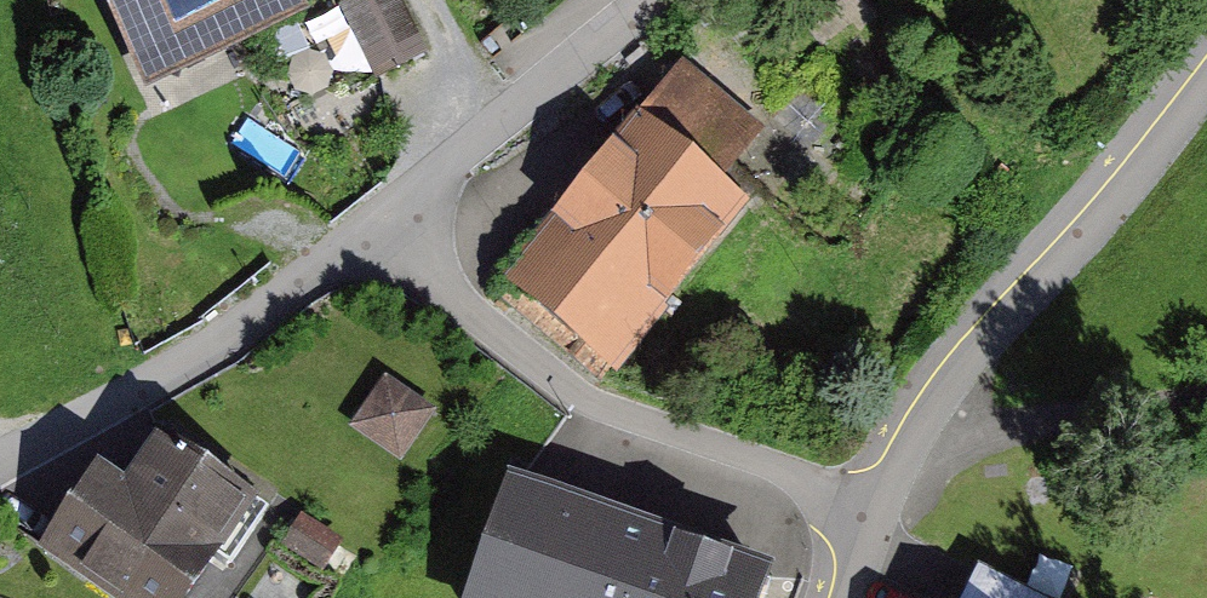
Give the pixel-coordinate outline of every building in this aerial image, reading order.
[(272,40),(352,0),(137,0),(152,28),(181,86),(272,40)] [(379,106),(439,76),(399,0),(378,0),(338,20),(352,46),(327,59),(346,95),(367,84),(379,106)] [(694,67),(511,285),(620,376),(772,195),(746,174),(778,137),(694,67)] [(451,424),(396,384),(361,431),(417,471),(451,424)] [(111,597),(217,597),(236,570),(251,580),(288,525),(274,515),(280,506),(175,436),(144,482),(114,462),(49,557),(111,597)] [(480,597),(773,597),(782,576),(528,476),(480,597)] [(287,563),(341,597),(356,597),(372,573),(308,531),(287,563)]
